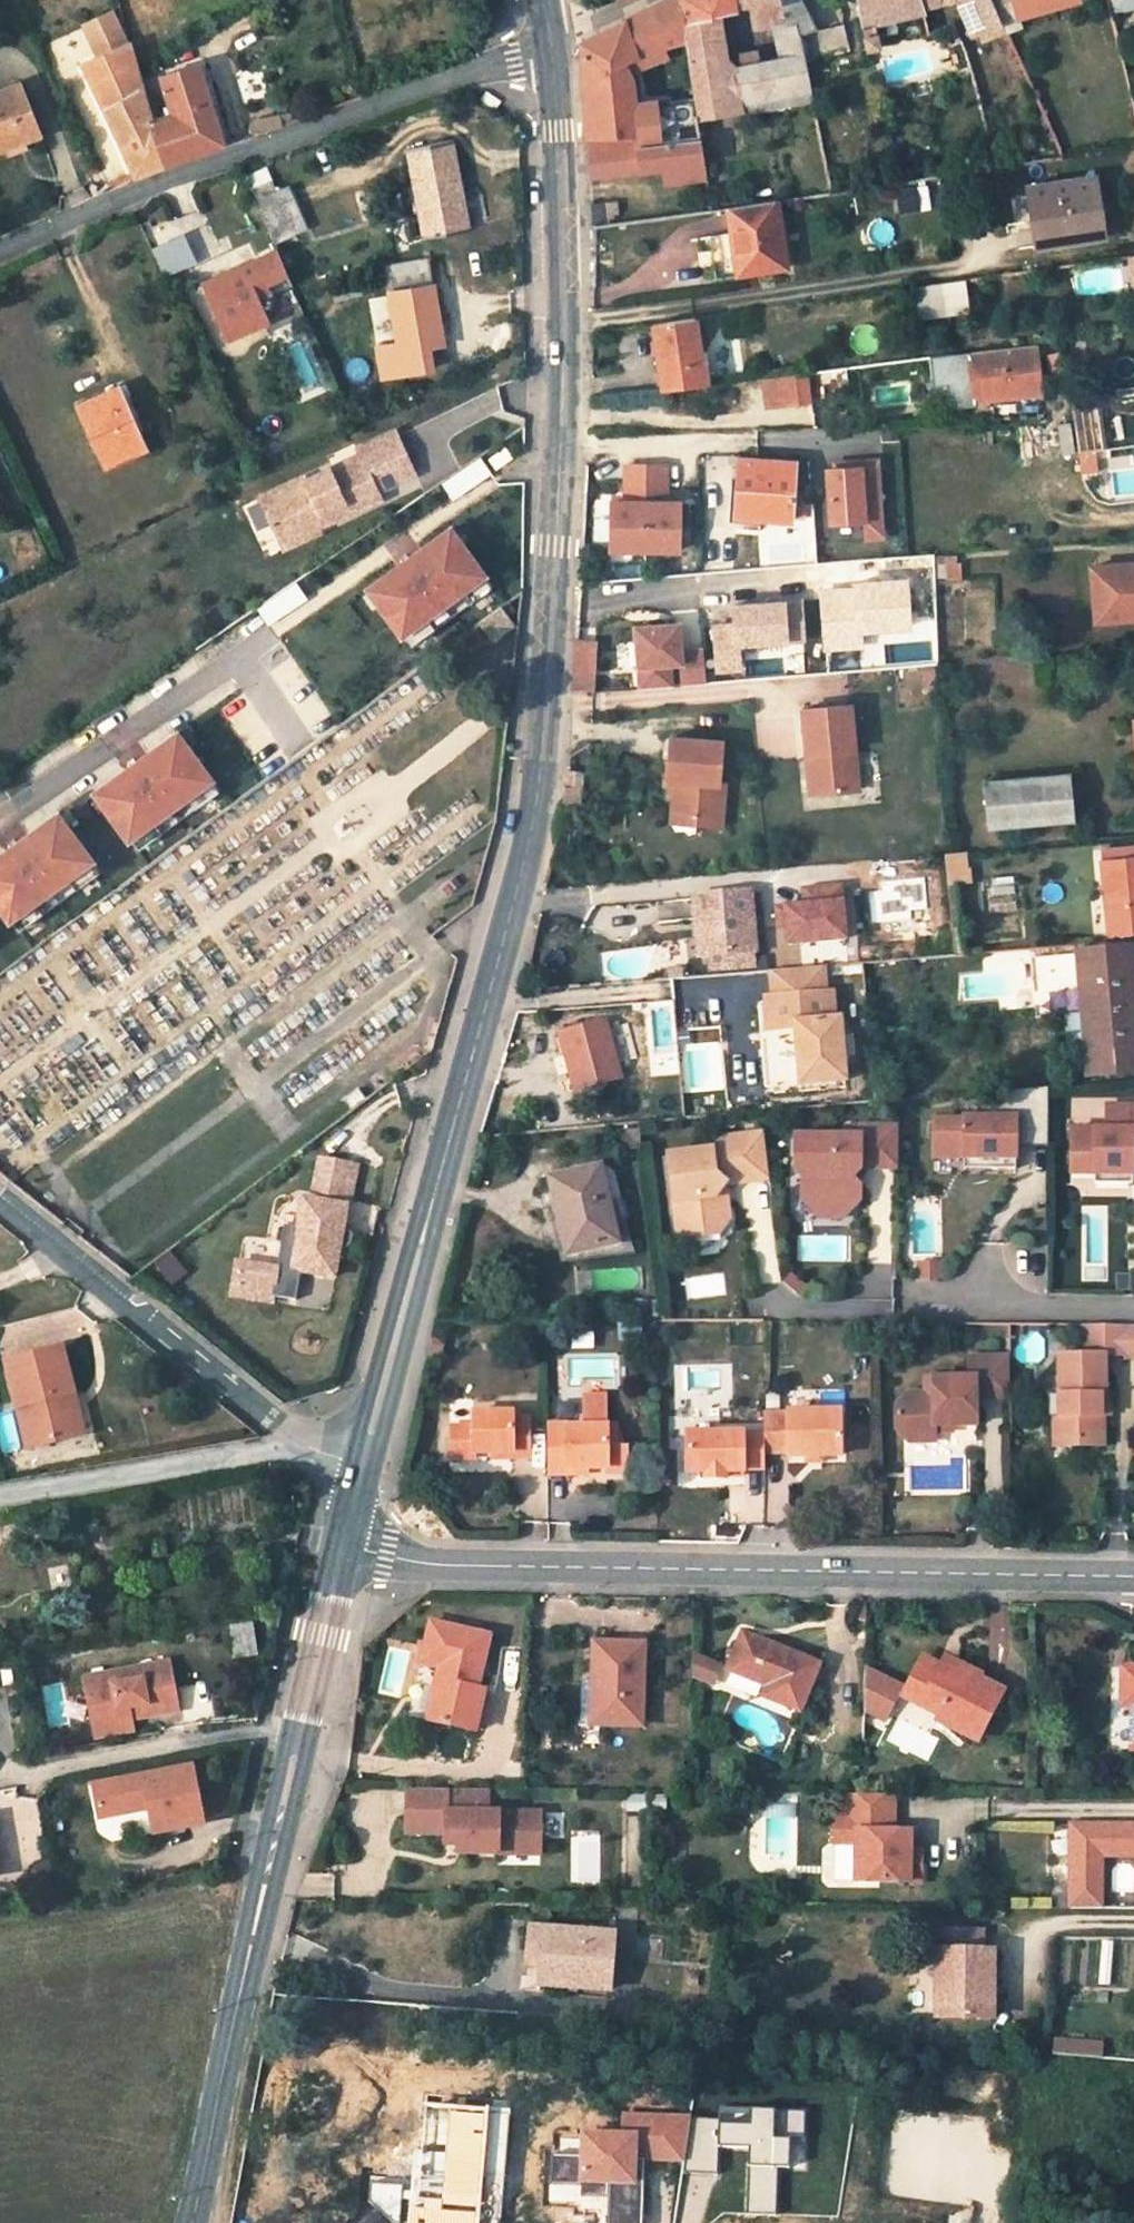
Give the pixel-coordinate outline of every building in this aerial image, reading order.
[(582,44),(592,178),(663,170),(705,165),(698,120),(679,0),(671,0),(663,4),(638,16),(627,22),(582,44)] [(769,109),(759,64),(756,53),(746,54),(747,59),(749,66),(735,69),(730,61),(728,59),(720,60),(719,52),(711,12),(720,11),(752,5),(757,30),(774,27),(781,61),(790,106),(814,103),(800,34),(797,20),(789,22),(785,0),(679,0),(698,120),(769,109)] [(815,31),(798,2),(799,0),(785,0),(789,22),(797,20),(800,34),(815,31)] [(868,50),(879,47),(876,36),(883,34),(881,23),(880,14),(921,5),(919,0),(859,0),(868,50)] [(968,14),(978,35),(1001,24),(990,0),(967,0),(968,14)] [(1001,24),(1007,36),(1022,31),(1019,18),(1079,0),(990,0),(1001,24)] [(130,42),(112,1),(82,13),(100,55),(130,42)] [(881,23),(924,14),(921,5),(880,14),(881,23)] [(727,50),(720,11),(711,12),(719,52),(727,50)] [(946,38),(958,35),(956,29),(944,32),(946,38)] [(1025,42),(1022,31),(1007,36),(1011,47),(1025,42)] [(949,46),(960,43),(958,35),(946,38),(949,46)] [(83,62),(135,171),(137,176),(165,164),(153,122),(130,42),(100,55),(83,62)] [(747,59),(730,61),(735,69),(749,66),(747,59)] [(781,61),(759,64),(769,109),(790,106),(781,61)] [(222,145),(198,66),(162,77),(172,107),(174,117),(164,119),(153,122),(165,164),(222,145)] [(0,94),(0,150),(4,148),(26,140),(39,136),(19,87),(0,94)] [(487,90),(481,99),(497,111),(504,103),(487,90)] [(161,109),(164,119),(174,117),(172,107),(161,109)] [(280,124),(278,117),(256,120),(250,130),(256,133),(280,124)] [(4,148),(8,157),(29,150),(26,140),(4,148)] [(426,238),(467,231),(450,144),(411,151),(426,238)] [(1009,151),(1003,153),(1005,165),(1011,164),(1009,151)] [(1003,153),(996,155),(999,166),(1005,165),(1003,153)] [(705,165),(663,170),(665,184),(707,179),(705,165)] [(265,169),(244,178),(248,188),(270,181),(265,169)] [(1094,178),(1029,188),(1037,247),(1103,238),(1094,178)] [(274,245),(304,232),(287,188),(275,194),(270,181),(248,188),(274,245)] [(736,233),(742,273),(786,267),(776,199),(728,206),(732,234),(736,233)] [(607,215),(620,213),(618,201),(606,203),(607,215)] [(606,203),(593,204),(595,226),(608,224),(607,215),(606,203)] [(620,213),(607,215),(608,224),(622,222),(620,213)] [(310,247),(304,232),(274,245),(277,253),(280,260),(288,257),(310,247)] [(181,237),(152,250),(166,278),(194,265),(181,237)] [(277,253),(204,285),(229,340),(267,323),(266,321),(256,296),(290,281),(284,268),(280,260),(277,253)] [(292,264),(288,257),(280,260),(284,268),(292,264)] [(442,345),(425,261),(386,267),(399,352),(411,350),(423,348),(442,345)] [(695,269),(650,274),(652,294),(697,289),(695,269)] [(294,291),(290,281),(256,296),(266,321),(270,319),(274,300),(294,291)] [(964,317),(958,281),(942,283),(944,298),(947,319),(964,317)] [(925,300),(944,298),(942,283),(912,288),(914,303),(925,300)] [(925,300),(929,322),(947,319),(944,298),(925,300)] [(654,325),(664,390),(708,385),(703,353),(699,353),(694,319),(654,325)] [(1040,392),(1035,347),(969,354),(972,379),(964,379),(960,384),(962,397),(966,400),(1040,392)] [(411,350),(413,361),(425,358),(423,348),(411,350)] [(782,376),(786,405),(812,402),(809,373),(782,376)] [(786,405),(782,376),(760,379),(764,408),(786,405)] [(420,378),(404,380),(406,396),(422,394),(420,378)] [(1078,379),(1068,380),(1070,397),(1080,396),(1078,379)] [(117,391),(79,407),(105,467),(144,450),(117,391)] [(1071,408),(1084,407),(1083,399),(1070,401),(1071,408)] [(335,416),(341,429),(350,424),(344,411),(335,416)] [(1068,425),(1058,427),(1063,453),(1073,450),(1068,425)] [(273,528),(283,551),(300,542),(320,532),(318,528),(331,521),(380,498),(376,491),(414,473),(393,431),(355,450),(358,455),(304,481),(303,479),(259,501),(273,528)] [(1097,448),(1080,450),(1083,472),(1099,470),(1097,448)] [(483,456),(444,482),(455,498),(494,472),(483,456)] [(835,470),(827,471),(831,524),(863,522),(865,540),(885,538),(879,461),(859,463),(859,468),(835,470)] [(794,465),(738,462),(735,519),(753,520),(753,530),(759,530),(759,520),(790,522),(794,465)] [(668,467),(627,466),(627,503),(613,503),(612,550),(681,551),(681,503),(667,503),(668,467)] [(406,564),(371,589),(413,647),(494,588),(452,530),(418,555),(429,571),(438,565),(443,572),(414,593),(408,586),(417,580),(406,564)] [(956,556),(945,557),(946,580),(961,578),(960,564),(957,564),(956,556)] [(1091,570),(1096,621),(1133,617),(1133,565),(1091,570)] [(853,589),(821,591),(825,650),(862,647),(861,631),(911,628),(908,580),(853,584),(853,589)] [(299,581),(260,608),(270,624),(309,597),(299,581)] [(802,599),(731,604),(733,623),(712,624),(715,674),(743,673),(741,647),(805,643),(802,599)] [(478,635),(485,644),(512,625),(506,616),(513,612),(507,604),(479,624),(484,630),(478,635)] [(680,622),(631,625),(637,690),(706,684),(704,648),(683,650),(680,622)] [(474,628),(478,635),(484,630),(479,624),(474,628)] [(594,645),(577,643),(574,691),(592,690),(594,645)] [(1079,675),(1078,658),(1063,659),(1064,677),(1079,675)] [(1063,666),(1050,667),(1050,678),(1064,677),(1063,666)] [(801,709),(806,753),(814,753),(817,793),(857,789),(848,705),(809,709),(801,709)] [(132,768),(98,793),(140,851),(221,792),(179,734),(145,759),(156,775),(164,769),(169,776),(140,797),(135,790),(143,784),(132,768)] [(718,782),(721,741),(679,738),(672,738),(669,779),(676,780),(674,811),(690,812),(697,819),(696,824),(716,825),(722,826),(724,798),(717,797),(718,782)] [(817,793),(814,753),(806,753),(809,793),(817,793)] [(580,775),(566,773),(564,787),(579,789),(580,775)] [(1068,777),(986,784),(990,826),(1072,818),(1068,777)] [(673,822),(696,824),(697,819),(690,812),(674,811),(673,822)] [(0,859),(0,908),(19,934),(99,874),(57,817),(23,842),(34,858),(42,851),(48,859),(19,880),(13,873),(22,867),(10,851),(0,859)] [(1102,849),(1103,862),(1133,859),(1133,846),(1102,849)] [(945,853),(948,884),(967,882),(965,851),(948,853),(945,853)] [(1133,933),(1133,859),(1103,862),(1109,935),(1133,933)] [(750,892),(695,898),(696,922),(705,922),(708,956),(756,952),(750,892)] [(699,957),(708,956),(705,922),(696,922),(699,957)] [(868,938),(836,941),(838,958),(870,955),(868,938)] [(788,950),(770,952),(771,966),(789,964),(788,950)] [(1029,958),(1035,1019),(1067,1017),(1070,1060),(1088,1058),(1090,1076),(1133,1072),(1133,976),(1132,951),(1029,958)] [(756,952),(708,956),(711,977),(714,977),(757,973),(756,952)] [(870,955),(838,958),(838,966),(870,963),(870,955)] [(846,1057),(844,1041),(839,1036),(837,1019),(831,1020),(829,993),(823,993),(821,967),(768,972),(771,998),(764,998),(767,1029),(793,1027),(798,1084),(842,1080),(841,1063),(846,1057)] [(602,1023),(561,1035),(577,1092),(619,1080),(602,1023)] [(1044,1136),(1045,1085),(982,1092),(982,1117),(961,1116),(961,1119),(930,1118),(930,1156),(959,1156),(987,1156),(987,1167),(1012,1168),(1012,1144),(1012,1136),(1044,1136)] [(1130,1147),(1133,1147),(1133,1108),(1103,1108),(1103,1130),(1068,1130),(1068,1175),(1108,1175),(1108,1185),(1129,1186),(1130,1156),(1130,1147)] [(893,1169),(893,1128),(855,1127),(855,1137),(791,1136),(790,1170),(798,1178),(798,1200),(815,1218),(830,1201),(855,1201),(856,1187),(848,1178),(856,1171),(856,1168),(893,1169)] [(721,1186),(764,1181),(759,1135),(715,1139),(707,1151),(663,1156),(671,1223),(682,1222),(686,1225),(688,1239),(715,1235),(725,1223),(722,1207),(712,1198),(721,1186)] [(1044,1145),(1044,1136),(1012,1136),(1012,1144),(1044,1145)] [(987,1156),(959,1156),(959,1167),(987,1167),(987,1156)] [(332,1198),(338,1165),(315,1161),(310,1195),(332,1198)] [(347,1201),(353,1167),(338,1165),(332,1198),(347,1201)] [(599,1170),(550,1181),(567,1254),(616,1242),(632,1244),(614,1200),(606,1202),(599,1170)] [(649,1185),(633,1186),(633,1200),(650,1199),(649,1185)] [(830,1201),(815,1218),(840,1219),(855,1201),(830,1201)] [(301,1203),(296,1230),(284,1228),(276,1269),(272,1295),(294,1299),(299,1271),(331,1276),(334,1257),(341,1258),(343,1248),(348,1244),(350,1237),(347,1232),(338,1230),(342,1210),(301,1203)] [(682,1222),(671,1223),(673,1240),(688,1239),(686,1225),(682,1222)] [(276,1269),(245,1264),(244,1270),(238,1269),(235,1286),(241,1287),(239,1295),(271,1300),(272,1295),(276,1269)] [(1061,1394),(1061,1417),(1055,1417),(1055,1438),(1078,1438),(1077,1446),(1105,1446),(1104,1415),(1104,1395),(1107,1395),(1106,1355),(1125,1355),(1125,1359),(1133,1359),(1133,1325),(1083,1324),(1084,1356),(1061,1356),(1061,1394)] [(60,1397),(71,1394),(59,1350),(4,1365),(26,1450),(70,1438),(60,1397)] [(928,1426),(952,1426),(979,1426),(979,1398),(1013,1398),(1013,1359),(972,1359),(972,1379),(930,1379),(930,1395),(908,1395),(899,1405),(898,1430),(910,1442),(928,1442),(927,1432),(928,1426)] [(71,1394),(60,1397),(70,1438),(81,1435),(93,1432),(82,1390),(71,1394)] [(1107,1395),(1104,1395),(1104,1415),(1115,1416),(1115,1395),(1107,1395)] [(569,1470),(606,1470),(605,1474),(627,1475),(627,1447),(606,1447),(606,1445),(606,1430),(605,1430),(605,1401),(586,1401),(585,1430),(568,1429),(569,1425),(549,1426),(548,1429),(549,1474),(569,1474),(569,1470)] [(808,1457),(824,1457),(844,1457),(844,1452),(844,1410),(791,1411),(791,1413),(766,1413),(766,1423),(766,1435),(766,1452),(790,1452),(790,1457),(808,1457)] [(475,1453),(513,1453),(513,1457),(530,1458),(531,1425),(531,1418),(513,1418),(513,1412),(472,1412),(472,1425),(450,1425),(450,1458),(472,1458),(475,1458),(475,1453)] [(743,1432),(709,1432),(685,1432),(685,1471),(705,1472),(706,1479),(723,1479),(723,1472),(743,1472),(743,1469),(766,1469),(766,1452),(766,1435),(743,1435),(743,1432)] [(1056,1447),(1077,1446),(1078,1438),(1055,1438),(1056,1447)] [(876,1472),(876,1491),(886,1491),(886,1472),(876,1472)] [(159,1545),(147,1547),(149,1558),(161,1556),(159,1545)] [(252,1637),(250,1623),(228,1627),(231,1641),(252,1637)] [(487,1637),(429,1624),(420,1664),(447,1670),(444,1683),(439,1682),(429,1721),(474,1732),(483,1691),(476,1690),(467,1688),(469,1674),(478,1676),(487,1637)] [(818,1665),(742,1634),(726,1670),(766,1687),(762,1698),(798,1713),(818,1665)] [(231,1641),(234,1657),(257,1653),(252,1637),(231,1641)] [(643,1645),(593,1644),(592,1682),(606,1682),(605,1727),(640,1728),(643,1645)] [(978,1680),(981,1674),(945,1655),(941,1662),(978,1680)] [(694,1656),(694,1678),(701,1681),(709,1662),(694,1656)] [(938,1668),(922,1660),(906,1690),(942,1708),(934,1723),(976,1742),(1002,1692),(978,1680),(941,1662),(938,1668)] [(709,1662),(701,1681),(712,1686),(720,1667),(709,1662)] [(167,1664),(85,1680),(93,1728),(128,1721),(126,1711),(156,1705),(158,1715),(177,1712),(167,1664)] [(1121,1668),(1119,1708),(1131,1709),(1131,1752),(1133,1752),(1133,1668),(1121,1668)] [(476,1690),(478,1676),(469,1674),(467,1688),(476,1690)] [(590,1726),(605,1727),(606,1682),(592,1682),(590,1726)] [(128,1721),(158,1715),(156,1705),(126,1711),(128,1721)] [(130,1731),(128,1721),(93,1728),(95,1738),(130,1731)] [(193,1770),(94,1788),(100,1821),(150,1812),(154,1836),(204,1827),(193,1770)] [(487,1792),(406,1791),(405,1835),(445,1835),(458,1836),(458,1847),(458,1855),(498,1855),(498,1847),(539,1847),(540,1814),(487,1814),(487,1792)] [(891,1796),(845,1795),(844,1818),(832,1817),(832,1845),(854,1845),(853,1883),(918,1883),(918,1851),(907,1851),(907,1832),(891,1832),(891,1796)] [(1067,1827),(1067,1893),(1098,1893),(1098,1859),(1133,1859),(1133,1827),(1067,1827)] [(458,1836),(445,1835),(445,1847),(458,1847),(458,1836)] [(539,1847),(498,1847),(498,1855),(539,1856),(539,1847)] [(1098,1893),(1067,1893),(1067,1910),(1098,1911),(1098,1893)] [(611,1934),(529,1928),(526,1964),(540,1965),(539,1986),(608,1991),(611,1934)] [(981,1933),(924,1932),(924,1951),(935,1952),(934,2020),(991,2020),(991,1953),(980,1952),(981,1933)] [(1051,2058),(1066,2059),(1067,2046),(1052,2044),(1051,2058)] [(1066,2059),(1089,2061),(1091,2048),(1067,2046),(1066,2059)] [(1100,2062),(1101,2048),(1091,2048),(1089,2061),(1100,2062)]
